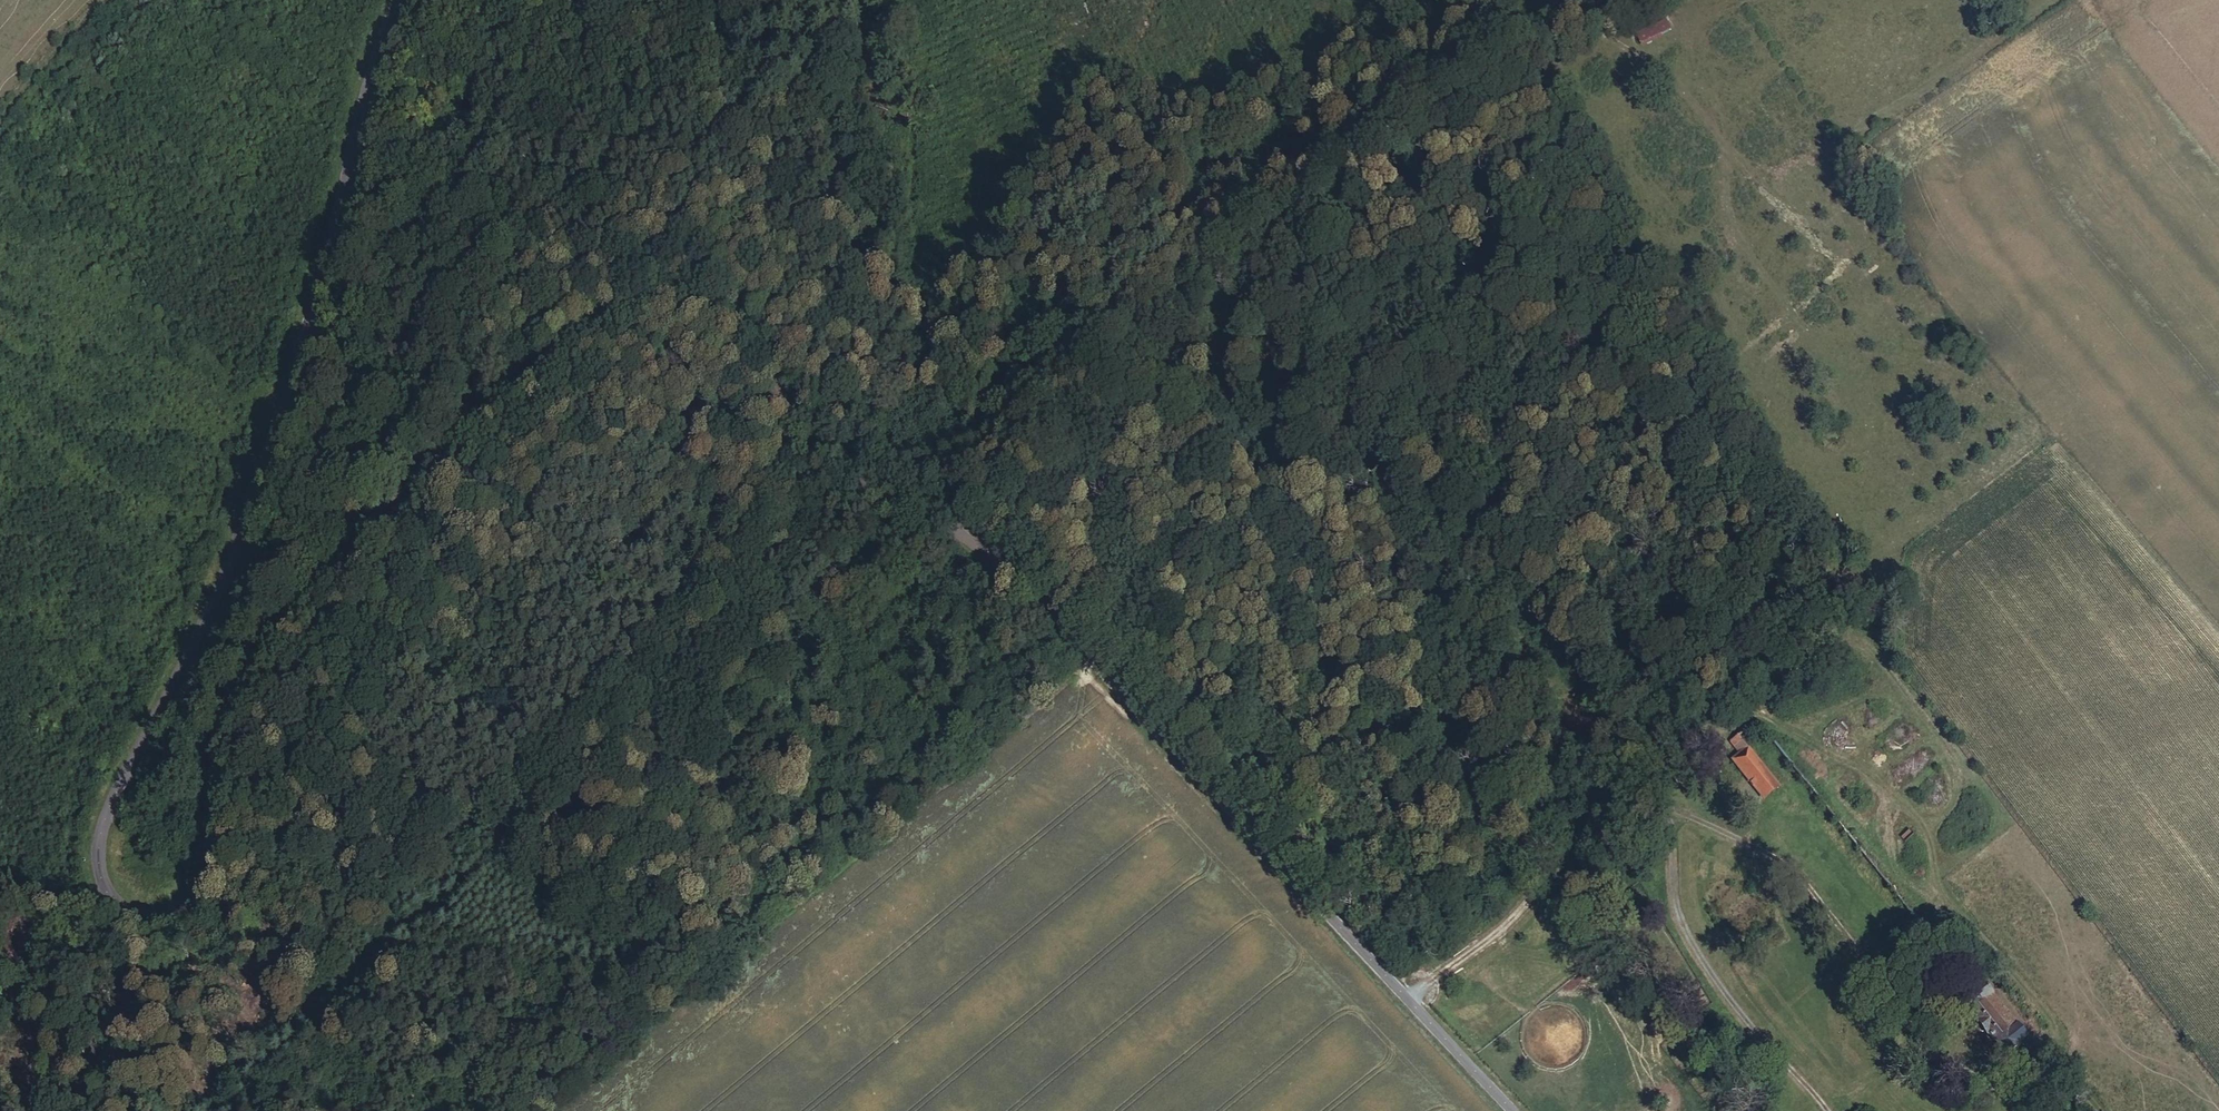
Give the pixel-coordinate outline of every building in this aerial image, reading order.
[(1639,46),(1672,31),(1666,17),(1633,32),(1639,46)] [(1763,800),(1781,786),(1740,739),(1734,745),(1739,752),(1729,761),(1763,800)] [(1578,898),(1573,891),(1559,901),(1564,908),(1578,898)] [(1978,1033),(1985,1027),(1973,1012),(1954,1027),(1967,1042),(1965,1045),(1987,1072),(1991,1071),(2004,1087),(2015,1079),(2013,1076),(2021,1070),(2008,1055),(2000,1061),(1978,1033)] [(2008,1055),(1985,1027),(1978,1033),(2000,1061),(2008,1055)] [(1682,1054),(1679,1050),(1674,1056),(1677,1059),(1675,1063),(1678,1067),(1682,1065),(1686,1069),(1691,1064),(1687,1058),(1689,1056),(1685,1052),(1682,1054)]
